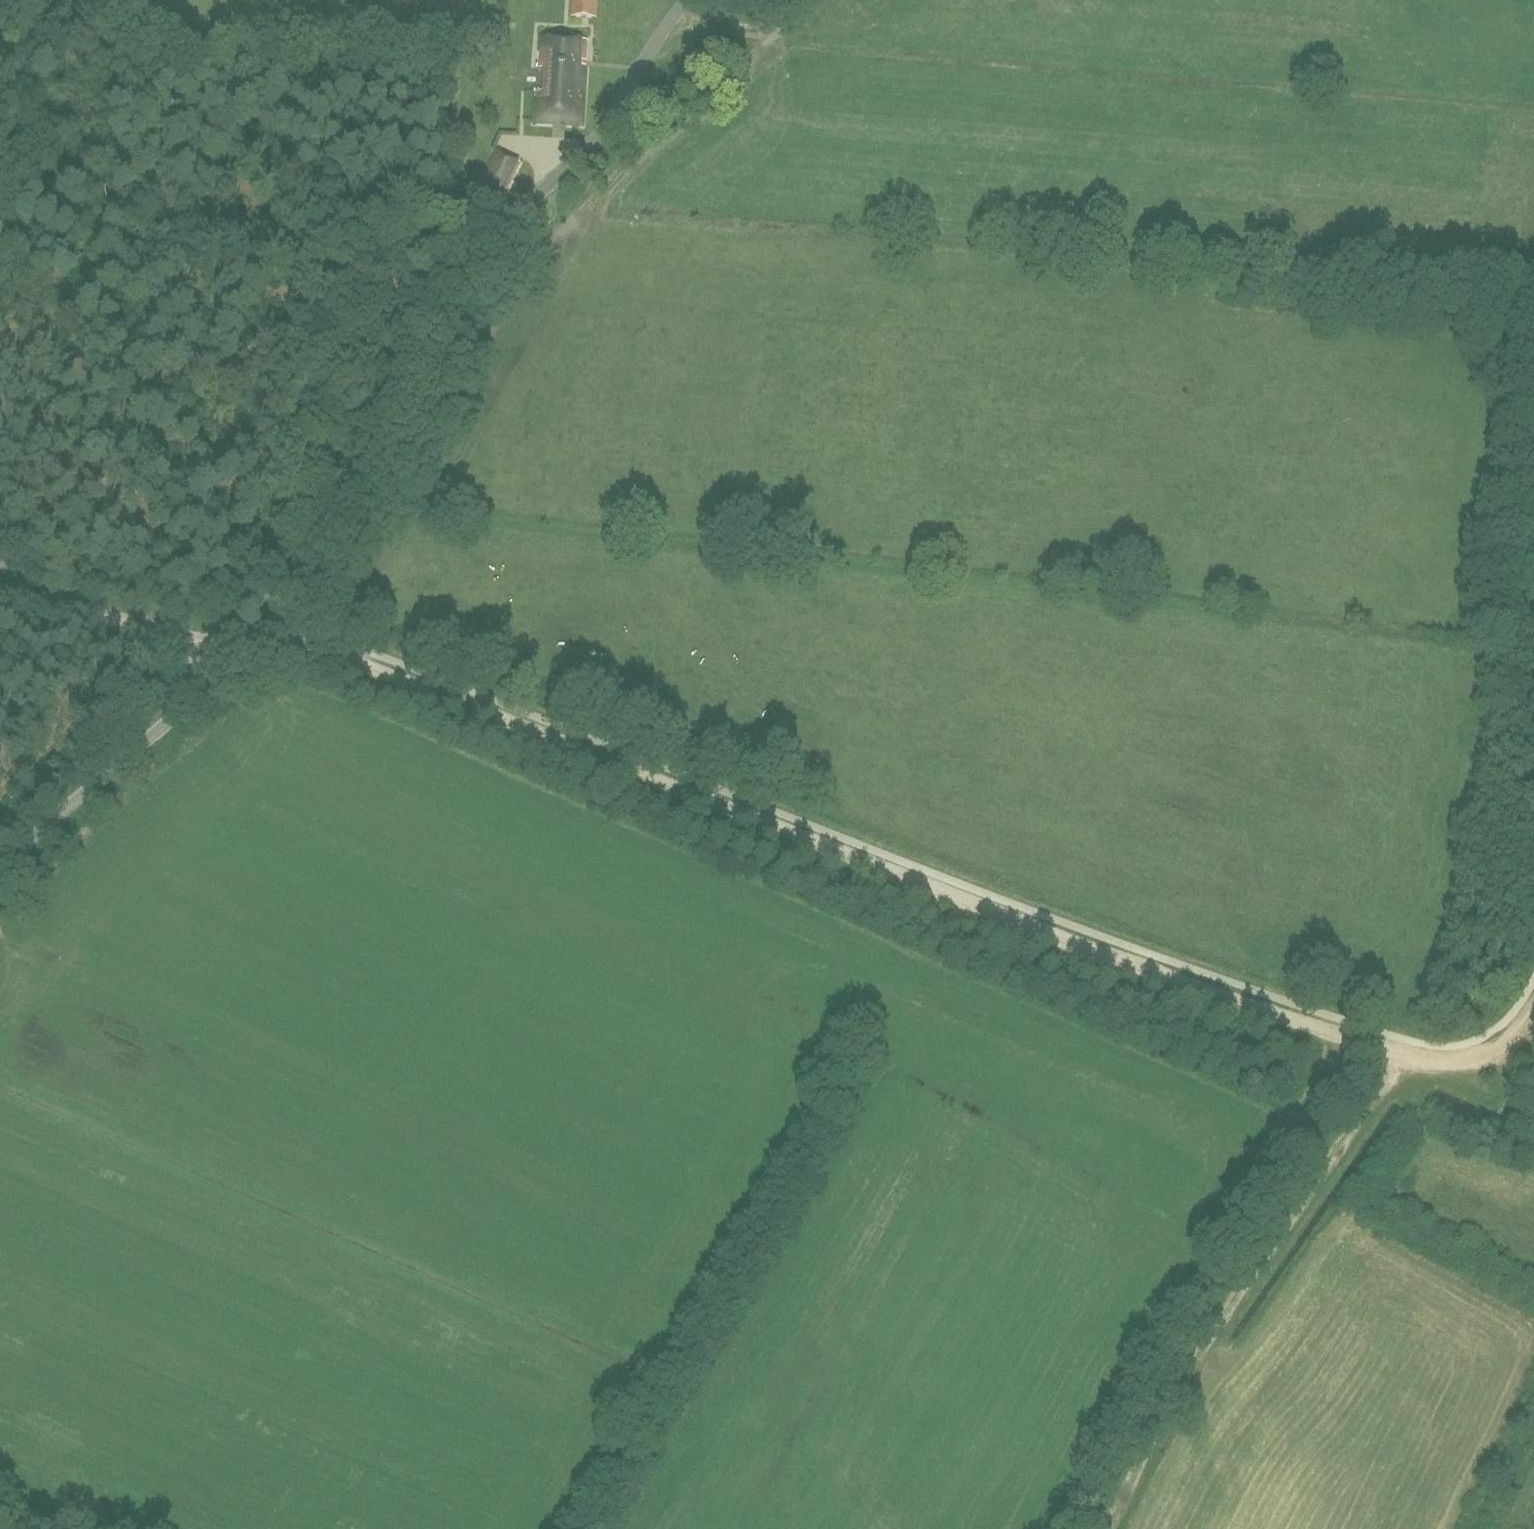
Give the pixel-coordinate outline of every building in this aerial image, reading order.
[(596,18),(597,0),(573,0),(572,17),(596,18)] [(566,124),(582,125),(587,41),(541,38),(540,68),(545,69),(543,92),(538,92),(536,122),(553,123),(553,120),(566,121),(566,124)] [(497,151),(482,183),(506,194),(521,162),(497,151)]
